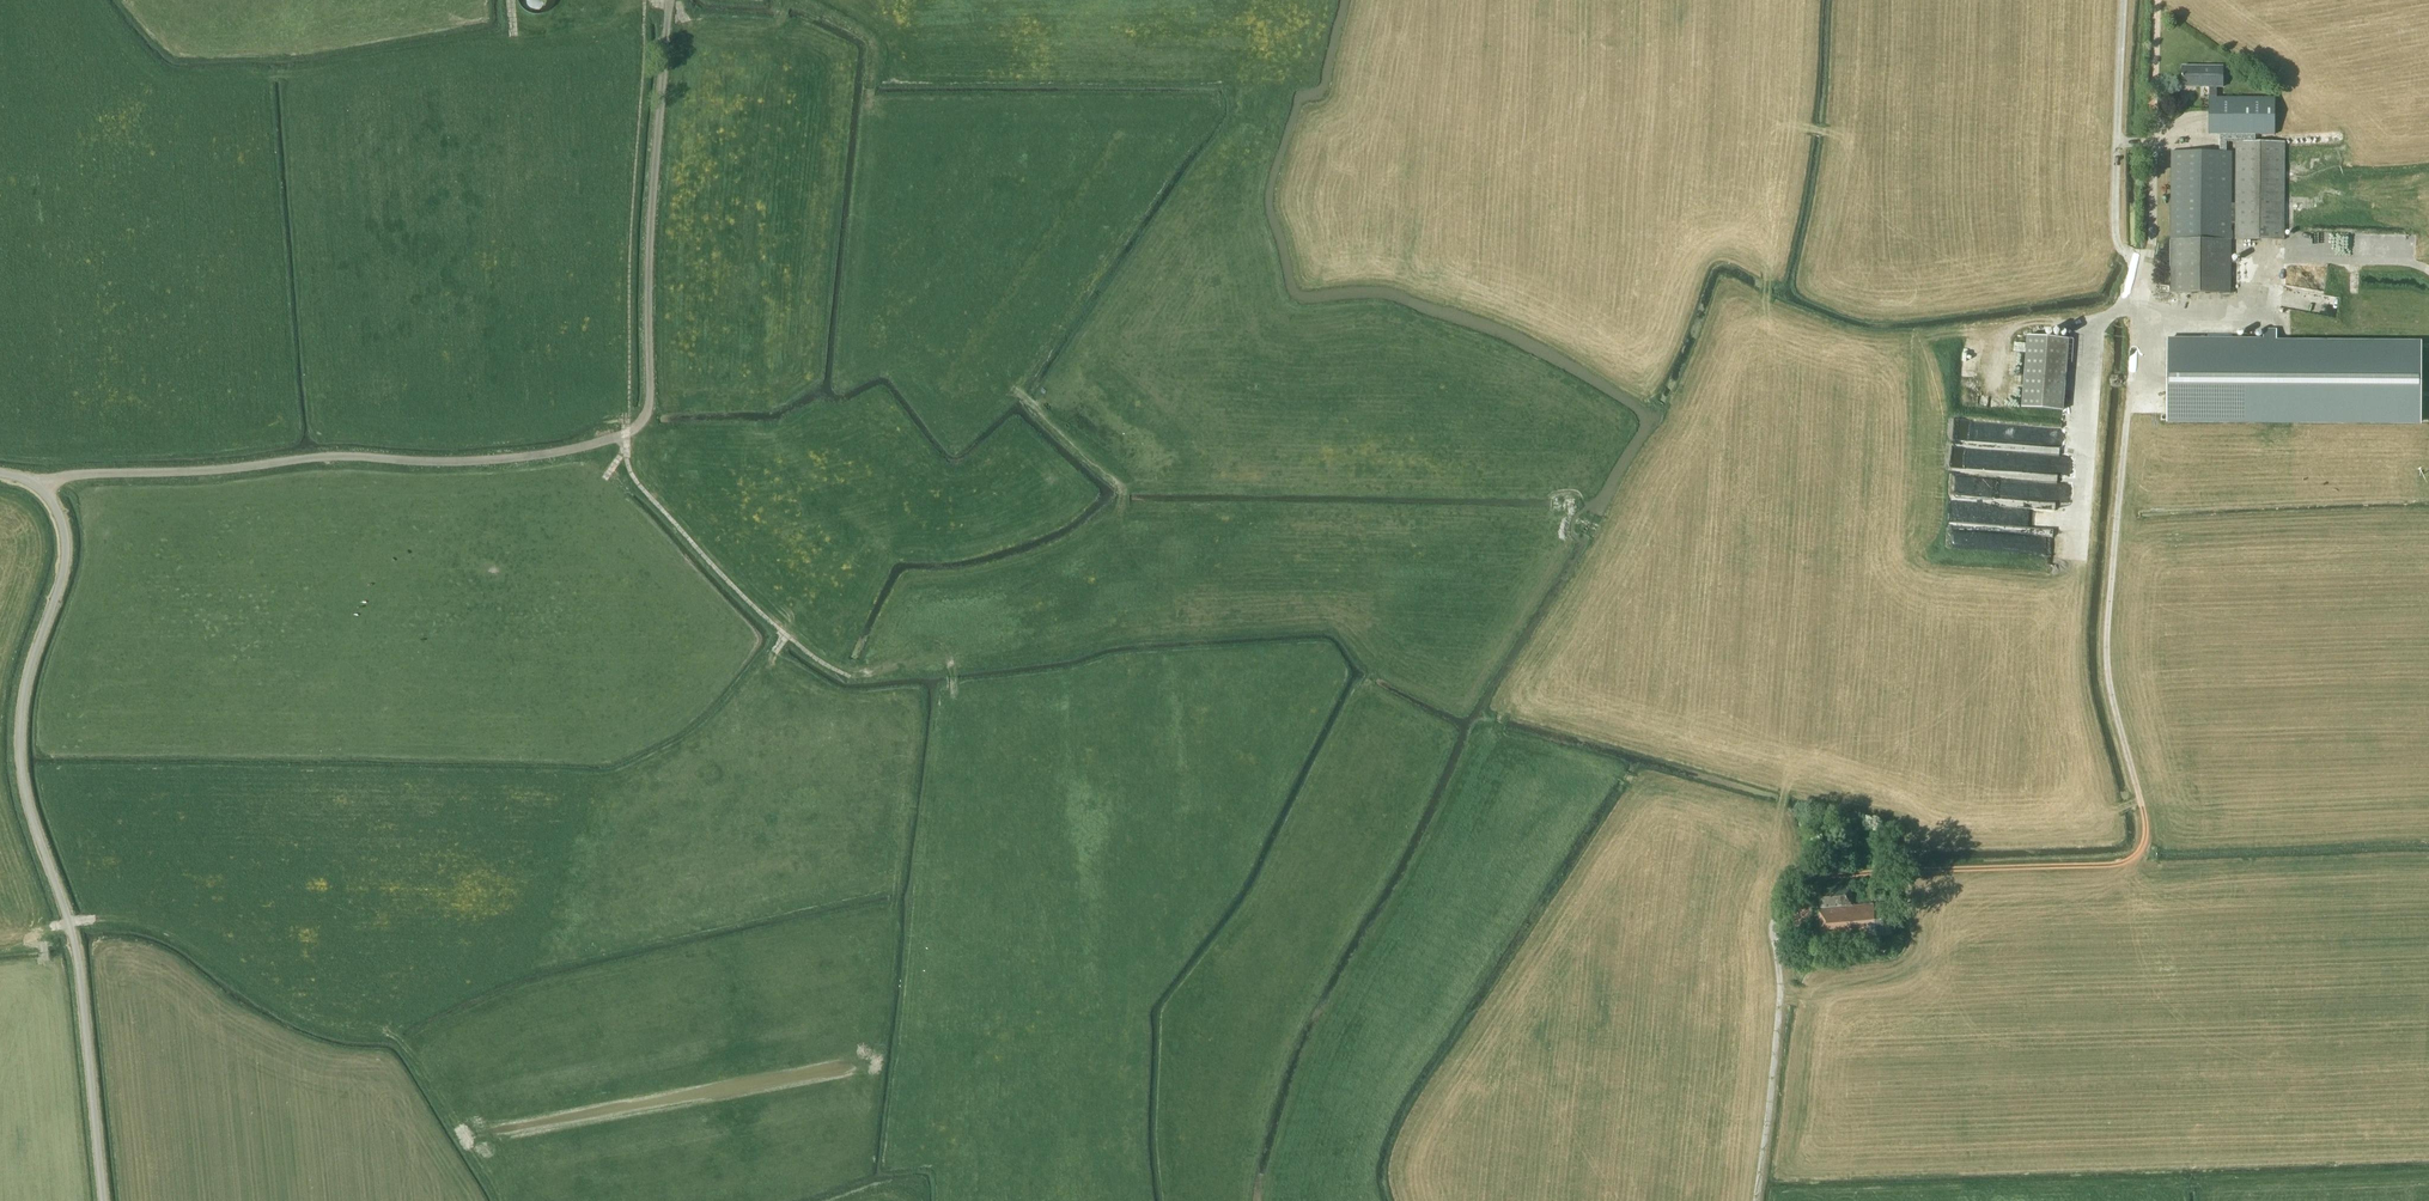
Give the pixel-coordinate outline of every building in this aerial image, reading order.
[(542,12),(549,0),(521,0),(542,12)] [(2275,98),(2217,98),(2217,87),(2223,87),(2223,67),(2183,67),(2183,87),(2210,87),(2210,134),(2221,134),(2221,151),(2172,151),(2171,293),(2231,293),(2232,224),(2235,224),(2235,240),(2284,240),(2285,142),(2256,142),(2256,135),(2275,135),(2275,98)] [(2167,423),(2421,425),(2422,340),(2277,339),(2277,329),(2263,329),(2263,338),(2167,338),(2167,423)] [(2069,409),(2075,337),(2032,334),(2027,406),(2069,409)] [(1854,906),(1852,887),(1820,890),(1824,946),(1881,942),(1881,937),(1892,936),(1889,904),(1854,906)]
